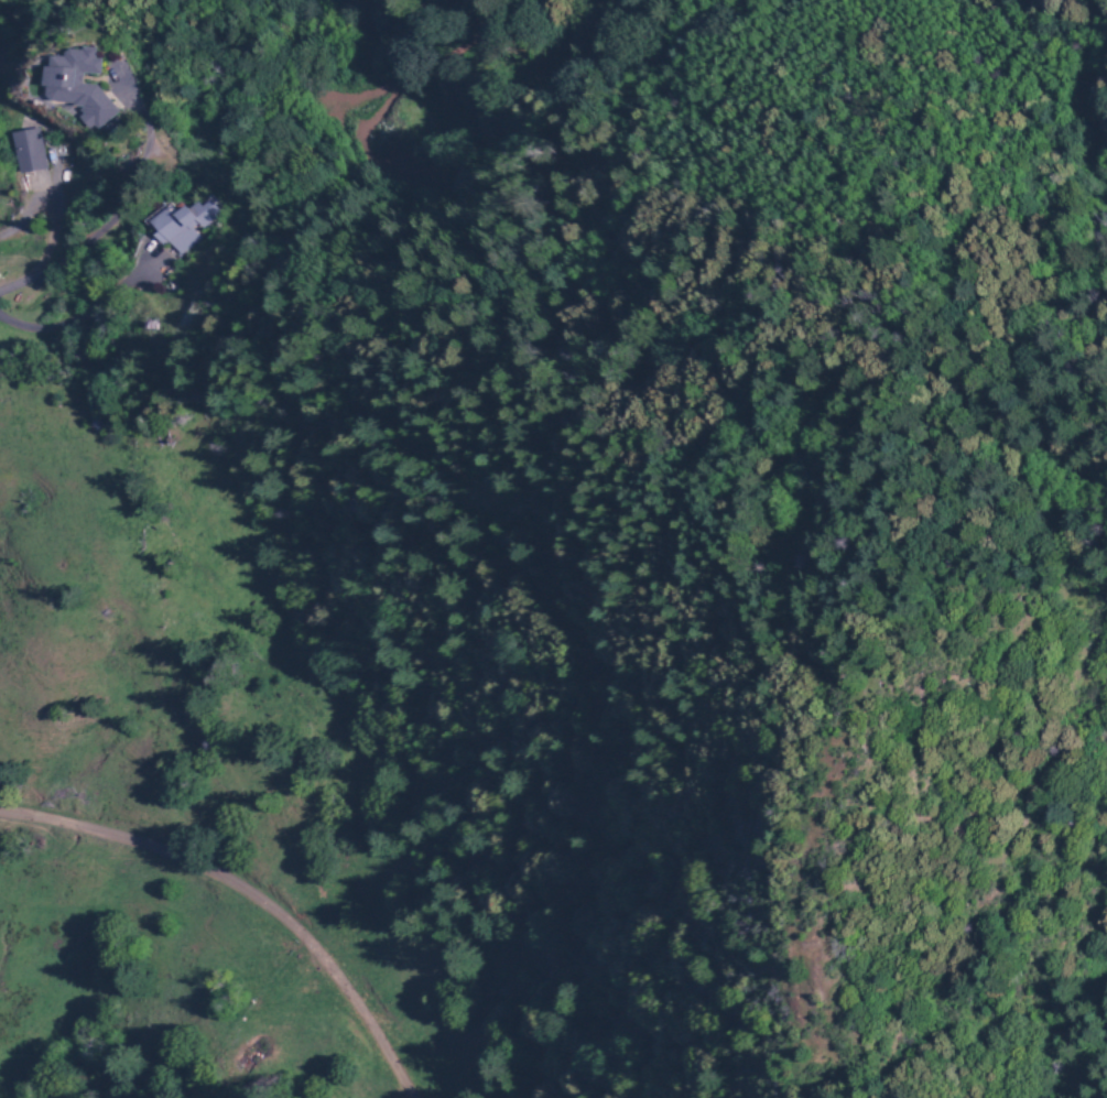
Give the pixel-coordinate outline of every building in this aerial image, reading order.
[(101,86),(124,113),(99,133),(79,107),(58,104),(53,98),(53,89),(48,88),(51,67),(61,56),(73,51),(87,47),(99,53),(104,58),(106,62),(105,77),(91,77),(89,70),(83,69),(82,77),(80,90),(89,90),(89,86),(101,86)] [(14,135),(45,131),(52,174),(21,180),(14,135)] [(176,256),(201,237),(196,231),(220,213),(210,199),(201,206),(196,200),(179,213),(173,205),(152,221),(160,232),(159,233),(176,256)]
